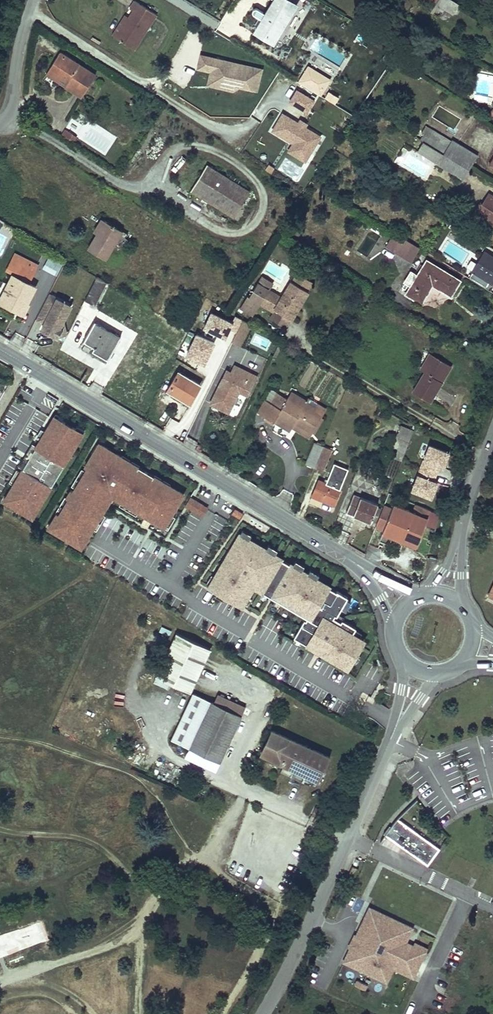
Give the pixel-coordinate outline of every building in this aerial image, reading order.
[(115,37),(133,48),(155,14),(134,0),(129,7),(132,9),(128,17),(115,37)] [(285,0),(273,0),(264,14),(257,9),(255,9),(254,9),(253,9),(252,11),(252,12),(252,13),(252,14),(253,15),(261,20),(255,29),(274,41),(295,6),(285,0)] [(450,16),(457,4),(451,0),(425,0),(450,16)] [(111,35),(115,37),(128,17),(124,15),(111,35)] [(274,41),(255,29),(253,33),(271,45),(274,41)] [(59,52),(49,68),(68,80),(66,85),(65,86),(82,96),(94,75),(59,52)] [(200,52),(196,69),(209,72),(206,84),(233,91),(239,87),(259,91),(265,67),(200,52)] [(49,68),(46,72),(66,85),(68,80),(49,68)] [(320,76),(315,83),(325,88),(329,82),(320,76)] [(295,87),(288,100),(307,112),(316,99),(295,87)] [(282,110),(271,128),(293,142),(287,151),(306,163),(324,134),(308,125),(309,122),(300,117),(298,120),(282,110)] [(428,126),(424,133),(447,148),(452,141),(428,126)] [(61,134),(69,139),(72,133),(65,128),(61,134)] [(424,133),(420,139),(423,141),(428,144),(439,151),(443,154),(445,155),(462,165),(468,169),(476,156),(452,141),(447,148),(424,133)] [(428,144),(423,141),(416,151),(421,154),(428,144)] [(433,161),(439,151),(428,144),(421,154),(433,161)] [(433,161),(437,164),(462,179),(468,169),(462,165),(445,155),(443,154),(439,151),(433,161)] [(197,179),(190,190),(233,217),(250,190),(206,164),(200,174),(197,172),(203,162),(192,155),(176,182),(188,188),(194,177),(197,179)] [(481,217),(492,225),(492,197),(488,194),(482,204),(487,207),(481,217)] [(481,217),(487,207),(482,204),(480,203),(472,216),(479,220),(481,217)] [(104,220),(87,248),(105,259),(122,231),(104,220)] [(369,228),(356,250),(367,258),(381,236),(369,228)] [(418,248),(393,232),(384,247),(409,262),(418,248)] [(467,278),(485,289),(489,283),(491,284),(492,281),(492,249),(488,245),(475,237),(472,236),(468,241),(477,247),(476,248),(483,252),(467,278)] [(38,266),(21,257),(15,254),(6,271),(12,274),(18,263),(35,272),(38,266)] [(451,264),(460,269),(463,264),(466,259),(457,254),(451,264)] [(56,275),(60,264),(47,259),(43,269),(56,275)] [(416,275),(413,273),(409,271),(402,282),(409,286),(404,294),(419,303),(431,285),(433,281),(442,287),(439,290),(449,296),(458,281),(425,260),(422,266),(416,275)] [(0,297),(0,301),(22,313),(28,303),(27,302),(35,286),(29,283),(35,272),(18,263),(12,274),(0,297)] [(418,264),(413,273),(416,275),(422,266),(418,264)] [(299,274),(293,282),(310,292),(315,284),(299,274)] [(96,277),(84,300),(93,305),(105,282),(96,277)] [(433,281),(431,285),(439,290),(442,287),(433,281)] [(284,296),(272,289),(271,290),(262,306),(275,313),(277,311),(294,320),(295,321),(312,293),(310,292),(293,282),(284,296)] [(50,294),(39,315),(46,319),(44,322),(41,328),(55,335),(66,313),(69,314),(70,310),(55,303),(57,298),(50,294)] [(226,310),(221,319),(228,322),(232,314),(226,310)] [(294,320),(277,311),(275,313),(272,318),(289,328),(294,320)] [(228,322),(222,335),(232,341),(243,320),(232,314),(228,322)] [(243,320),(232,341),(240,345),(250,325),(243,320)] [(93,322),(83,339),(94,345),(92,349),(107,358),(119,337),(93,322)] [(276,357),(282,344),(279,342),(272,355),(276,357)] [(440,381),(435,378),(445,362),(428,352),(418,369),(422,372),(411,391),(428,401),(440,381)] [(445,362),(435,378),(440,381),(449,365),(445,362)] [(226,370),(210,403),(227,411),(238,390),(246,394),(255,375),(235,365),(231,373),(226,370)] [(178,372),(167,390),(189,403),(200,385),(178,372)] [(21,384),(0,418),(0,496),(35,517),(95,424),(21,384)] [(292,389),(287,398),(301,406),(303,404),(312,410),(315,403),(292,389)] [(272,405),(265,417),(273,422),(275,419),(290,428),(294,422),(311,433),(322,416),(312,410),(303,404),(301,406),(287,398),(286,399),(277,393),(270,390),(264,400),(270,404),(272,405)] [(257,412),(265,417),(272,405),(270,404),(264,400),(257,412)] [(275,419),(273,422),(288,431),(290,428),(275,419)] [(294,422),(290,428),(308,438),(311,433),(294,422)] [(401,459),(413,430),(401,425),(389,454),(401,459)] [(98,439),(47,526),(84,547),(113,497),(166,527),(187,491),(98,439)] [(305,464),(313,467),(322,445),(314,442),(305,464)] [(322,445),(313,467),(322,470),(331,449),(322,445)] [(426,445),(418,472),(439,479),(447,452),(426,445)] [(308,504),(333,513),(349,470),(333,464),(326,483),(317,480),(308,504)] [(431,500),(438,482),(415,475),(409,492),(431,500)] [(353,494),(346,510),(353,513),(352,515),(370,522),(370,520),(374,522),(380,509),(376,507),(377,504),(353,494)] [(189,497),(184,508),(203,517),(208,506),(189,497)] [(383,503),(373,533),(416,546),(423,526),(435,529),(441,513),(410,503),(408,510),(383,503)] [(243,513),(235,509),(232,513),(240,518),(243,513)] [(243,529),(210,584),(249,607),(260,589),(309,617),(298,637),(355,670),(374,638),(341,619),(355,595),(243,529)] [(167,574),(169,570),(161,566),(159,569),(167,574)] [(133,625),(136,615),(130,613),(126,623),(133,625)] [(161,627),(158,632),(168,637),(170,631),(161,627)] [(176,632),(155,676),(191,692),(212,647),(176,632)] [(191,748),(212,703),(189,692),(168,737),(191,748)] [(221,762),(242,717),(212,703),(191,748),(221,762)] [(273,731),(262,754),(319,781),(330,758),(273,731)] [(398,815),(387,831),(430,863),(442,846),(398,815)] [(354,878),(358,869),(353,866),(348,876),(354,878)] [(408,940),(414,927),(365,906),(341,964),(387,984),(392,971),(414,980),(427,948),(408,940)]
